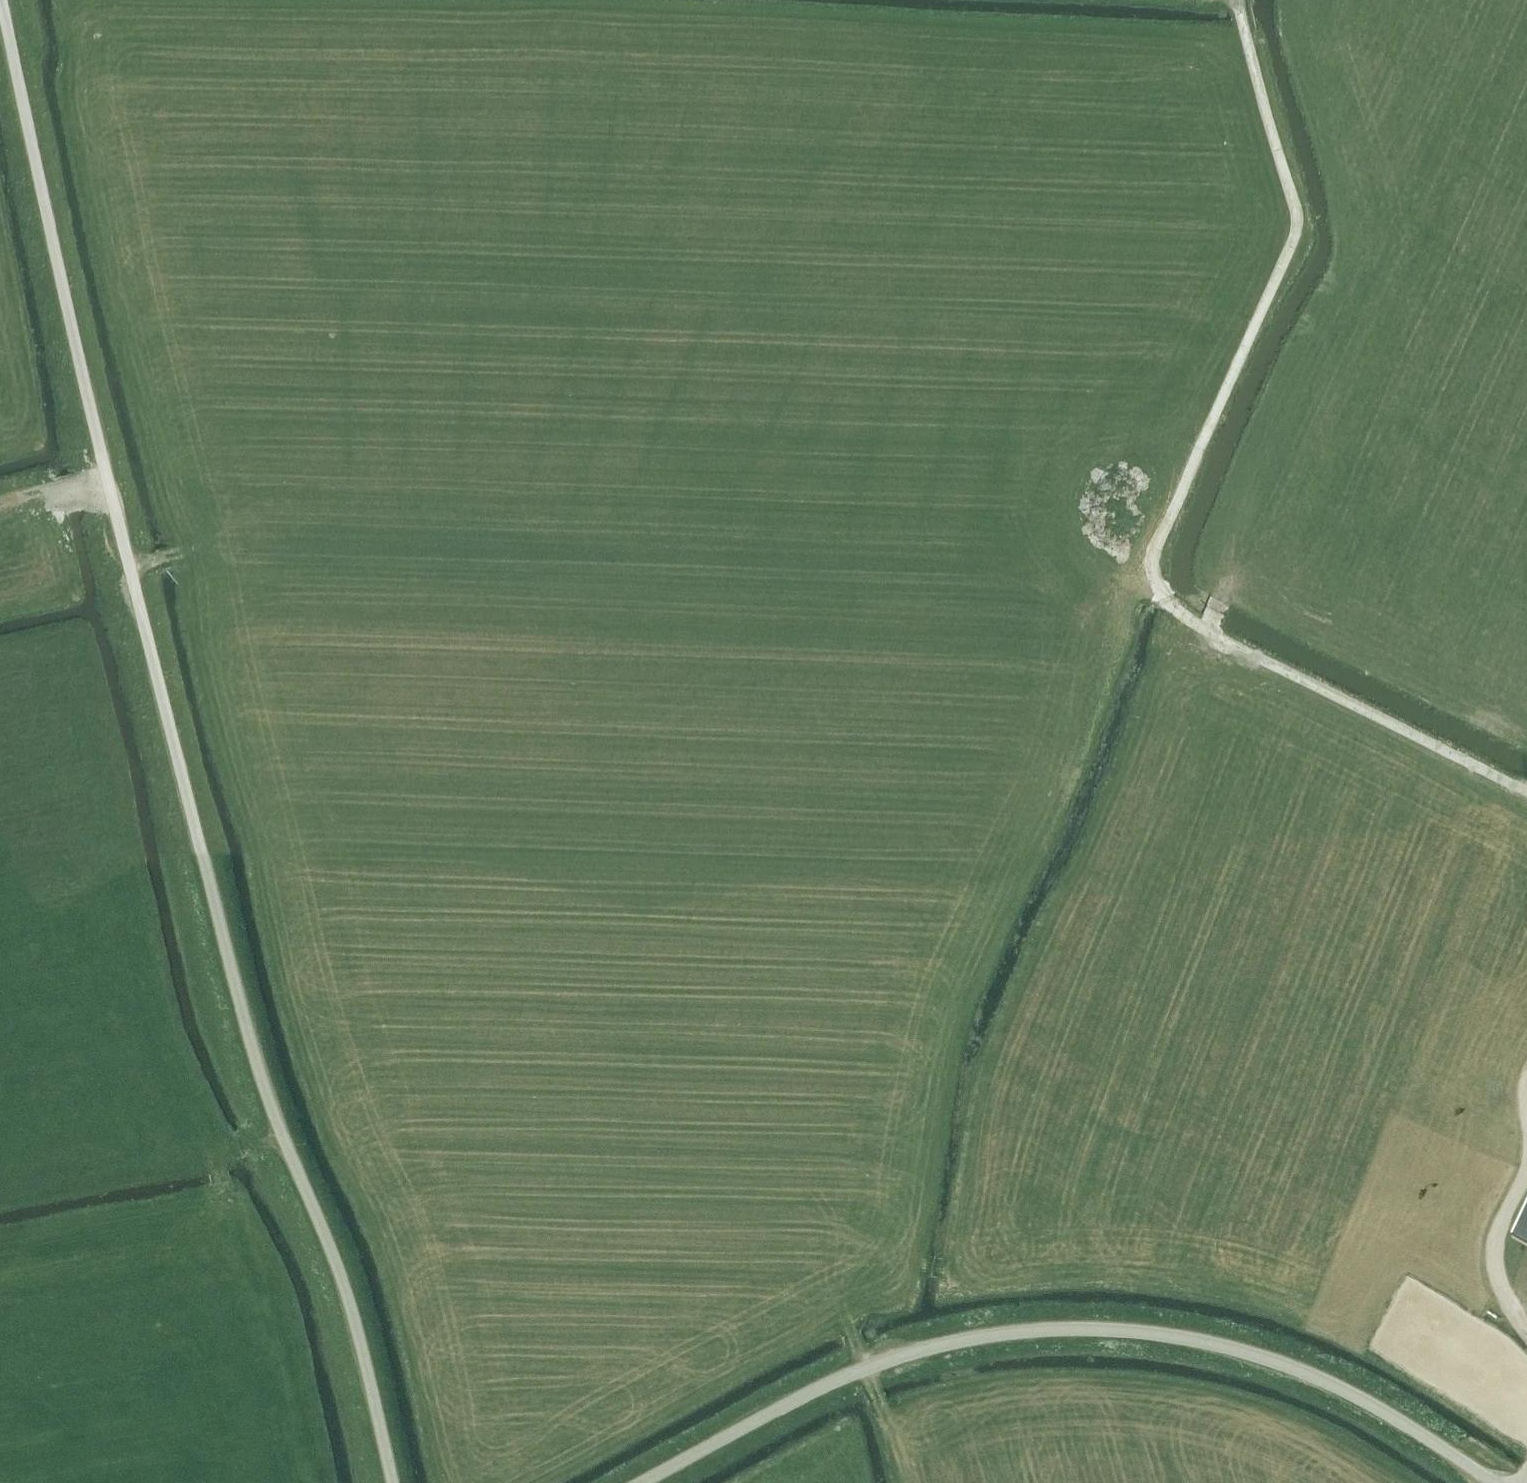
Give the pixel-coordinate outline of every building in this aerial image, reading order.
[(1511,1238),(1526,1246),(1526,1209),(1511,1238)]
